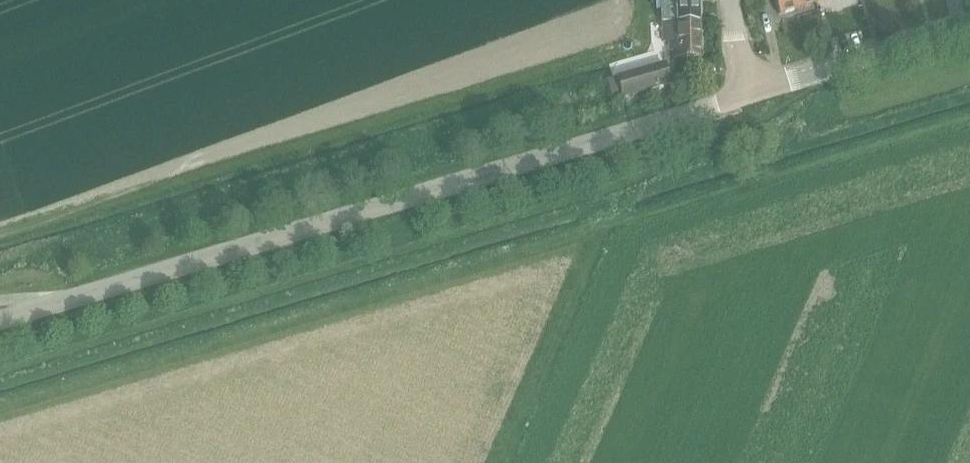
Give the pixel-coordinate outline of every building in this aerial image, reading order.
[(699,22),(699,0),(661,0),(662,22),(699,22)] [(780,15),(816,3),(815,0),(775,0),(780,15)] [(663,57),(670,57),(701,56),(699,22),(662,22),(663,57)] [(664,64),(617,78),(623,97),(670,83),(664,64)] [(693,78),(645,94),(649,105),(697,90),(693,78)] [(526,120),(541,117),(539,105),(524,108),(526,120)]
